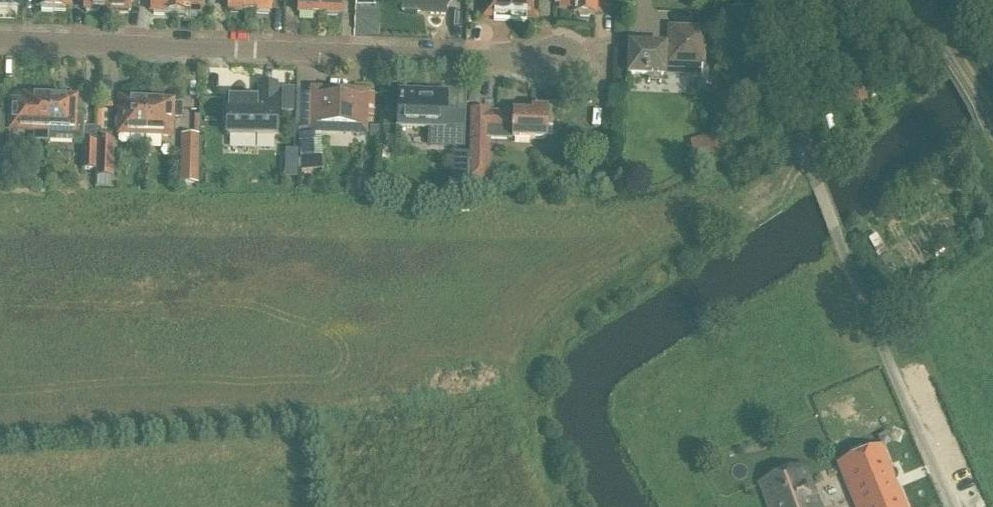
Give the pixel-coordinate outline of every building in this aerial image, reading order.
[(8,9),(8,7),(13,7),(13,6),(18,6),(19,0),(0,0),(0,9),(8,9)] [(52,12),(53,0),(38,0),(37,8),(41,8),(41,11),(52,12)] [(52,12),(65,12),(65,9),(69,9),(70,0),(53,0),(52,12)] [(84,10),(86,10),(89,13),(94,13),(97,10),(107,11),(107,0),(85,0),(84,10)] [(107,11),(117,11),(120,14),(126,14),(128,12),(130,12),(131,0),(107,0),(107,11)] [(150,12),(154,12),(154,16),(164,16),(175,17),(175,13),(175,0),(151,0),(150,12)] [(175,16),(196,17),(196,14),(200,14),(201,0),(175,0),(175,13),(175,16)] [(227,12),(229,13),(229,14),(241,14),(241,13),(248,13),(249,0),(228,0),(227,12)] [(248,13),(256,13),(256,15),(267,15),(267,14),(269,14),(270,0),(249,0),(248,13)] [(297,15),(299,15),(299,17),(310,17),(310,15),(318,16),(319,0),(298,0),(297,15)] [(318,16),(326,16),(325,18),(336,18),(336,17),(339,17),(340,0),(319,0),(318,16)] [(403,12),(430,13),(430,16),(445,17),(446,2),(462,3),(462,0),(403,0),(403,12)] [(486,16),(494,17),(493,21),(509,22),(510,0),(486,0),(486,16)] [(537,0),(510,0),(509,22),(525,22),(525,18),(533,18),(534,1),(537,2),(537,0)] [(554,4),(560,5),(559,9),(573,9),(572,15),(577,15),(579,17),(586,17),(590,15),(593,15),(594,0),(554,0),(554,4)] [(629,46),(629,59),(626,62),(626,71),(628,73),(628,75),(663,76),(663,64),(705,66),(707,30),(667,28),(667,49),(664,48),(664,47),(629,46)] [(864,83),(844,89),(847,103),(856,100),(865,98),(862,88),(865,87),(864,83)] [(228,98),(227,136),(264,137),(273,137),(273,133),(275,87),(259,87),(259,98),(228,98)] [(311,128),(323,128),(323,132),(351,133),(351,129),(363,129),(365,94),(349,93),(349,95),(327,95),(327,92),(312,92),(311,128)] [(387,94),(386,114),(398,114),(397,129),(428,130),(427,145),(439,146),(448,146),(463,147),(464,117),(464,115),(445,114),(446,97),(444,97),(399,95),(387,94)] [(13,128),(25,129),(35,129),(35,142),(48,142),(50,97),(34,96),(34,100),(26,99),(26,106),(14,105),(13,128)] [(80,170),(94,170),(94,159),(95,140),(96,130),(84,129),(84,116),(73,115),(74,101),(65,101),(65,98),(50,97),(48,142),(62,143),(62,142),(72,142),(72,141),(81,141),(80,170)] [(143,138),(144,101),(129,100),(129,104),(121,103),(120,119),(116,119),(116,133),(129,134),(129,137),(143,138)] [(170,105),(169,105),(161,105),(161,101),(144,101),(143,138),(158,138),(158,135),(171,136),(171,121),(181,122),(181,106),(170,105)] [(468,161),(467,180),(471,180),(472,180),(487,181),(488,140),(512,140),(546,141),(547,110),(527,110),(526,115),(489,114),(489,111),(471,111),(470,155),(469,161),(468,161)] [(298,131),(297,150),(298,150),(298,151),(298,160),(300,159),(311,160),(312,132),(298,131)] [(197,137),(182,137),(182,165),(181,185),(196,185),(196,165),(197,137)] [(113,141),(95,140),(94,159),(94,170),(94,178),(112,179),(113,141)] [(286,151),(286,163),(298,163),(298,160),(298,151),(286,151)] [(884,450),(842,466),(858,506),(906,506),(884,450)] [(805,464),(755,484),(765,506),(822,506),(805,464)]
